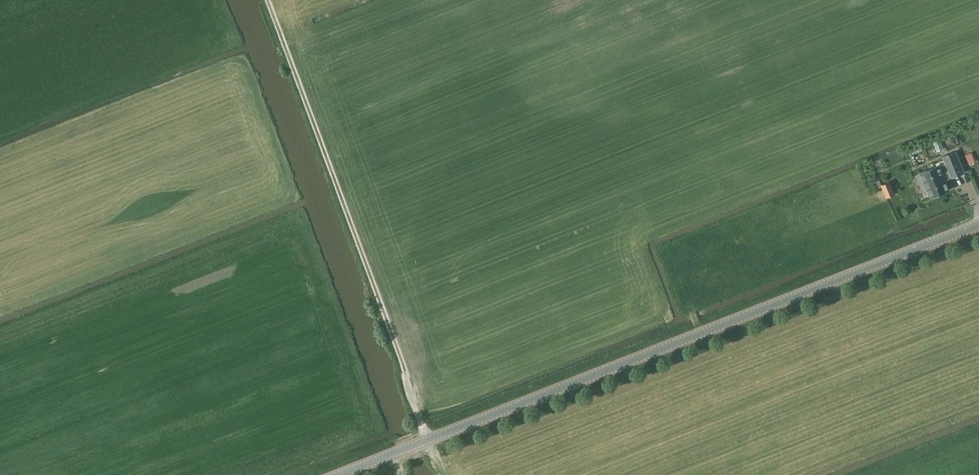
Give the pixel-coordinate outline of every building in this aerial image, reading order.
[(956,151),(942,157),(951,178),(965,172),(956,151)] [(939,165),(920,172),(930,197),(949,190),(939,165)] [(884,183),(891,179),(887,174),(881,179),(884,183)] [(890,182),(882,185),(887,196),(894,193),(890,182)]
